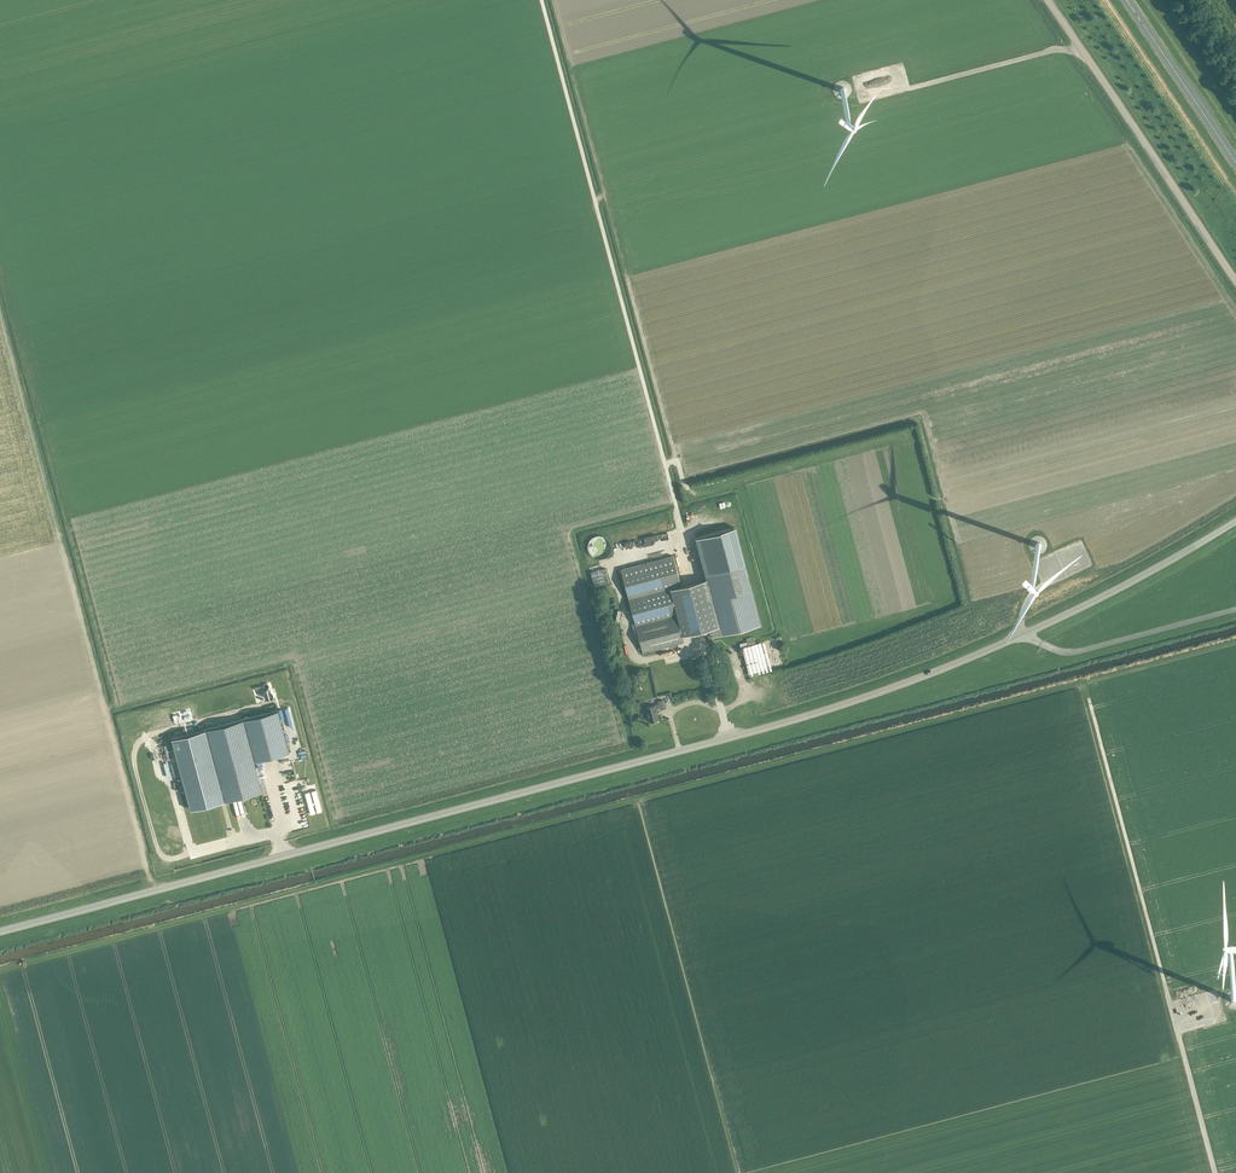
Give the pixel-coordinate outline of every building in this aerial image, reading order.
[(660,500),(666,498),(663,492),(657,495),(660,500)] [(673,556),(621,570),(643,652),(684,642),(682,635),(710,628),(712,634),(737,628),(738,631),(745,629),(744,626),(759,622),(743,561),(705,571),(707,578),(681,585),(673,556)] [(605,568),(591,572),(595,586),(609,582),(605,568)] [(749,673),(768,668),(761,642),(742,647),(749,673)] [(665,708),(664,701),(663,700),(658,701),(658,704),(646,708),(649,722),(659,719),(657,711),(665,708)] [(278,710),(172,738),(191,809),(262,790),(254,760),(289,751),(278,710)] [(310,792),(305,794),(311,815),(315,814),(313,805),(315,805),(317,813),(322,812),(316,791),(312,792),(315,803),(313,804),(310,792)]
